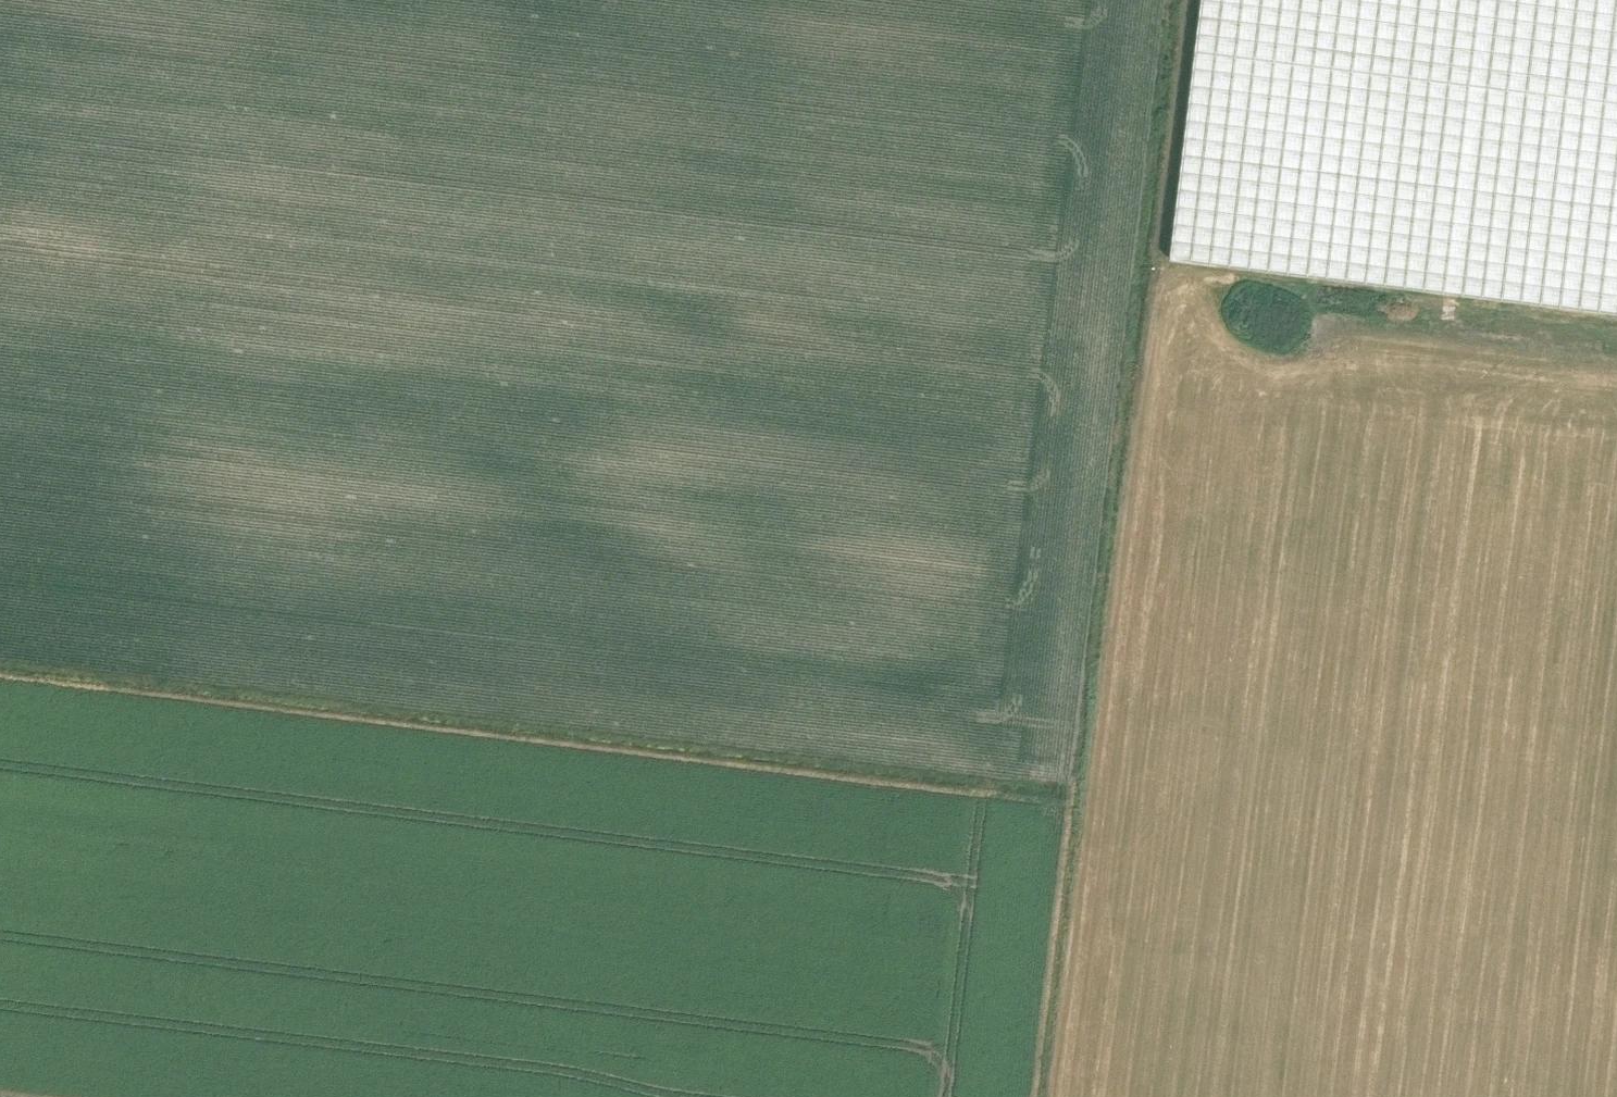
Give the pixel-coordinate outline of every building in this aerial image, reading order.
[(1170,259),(1616,314),(1616,0),(1201,0),(1170,259)]
